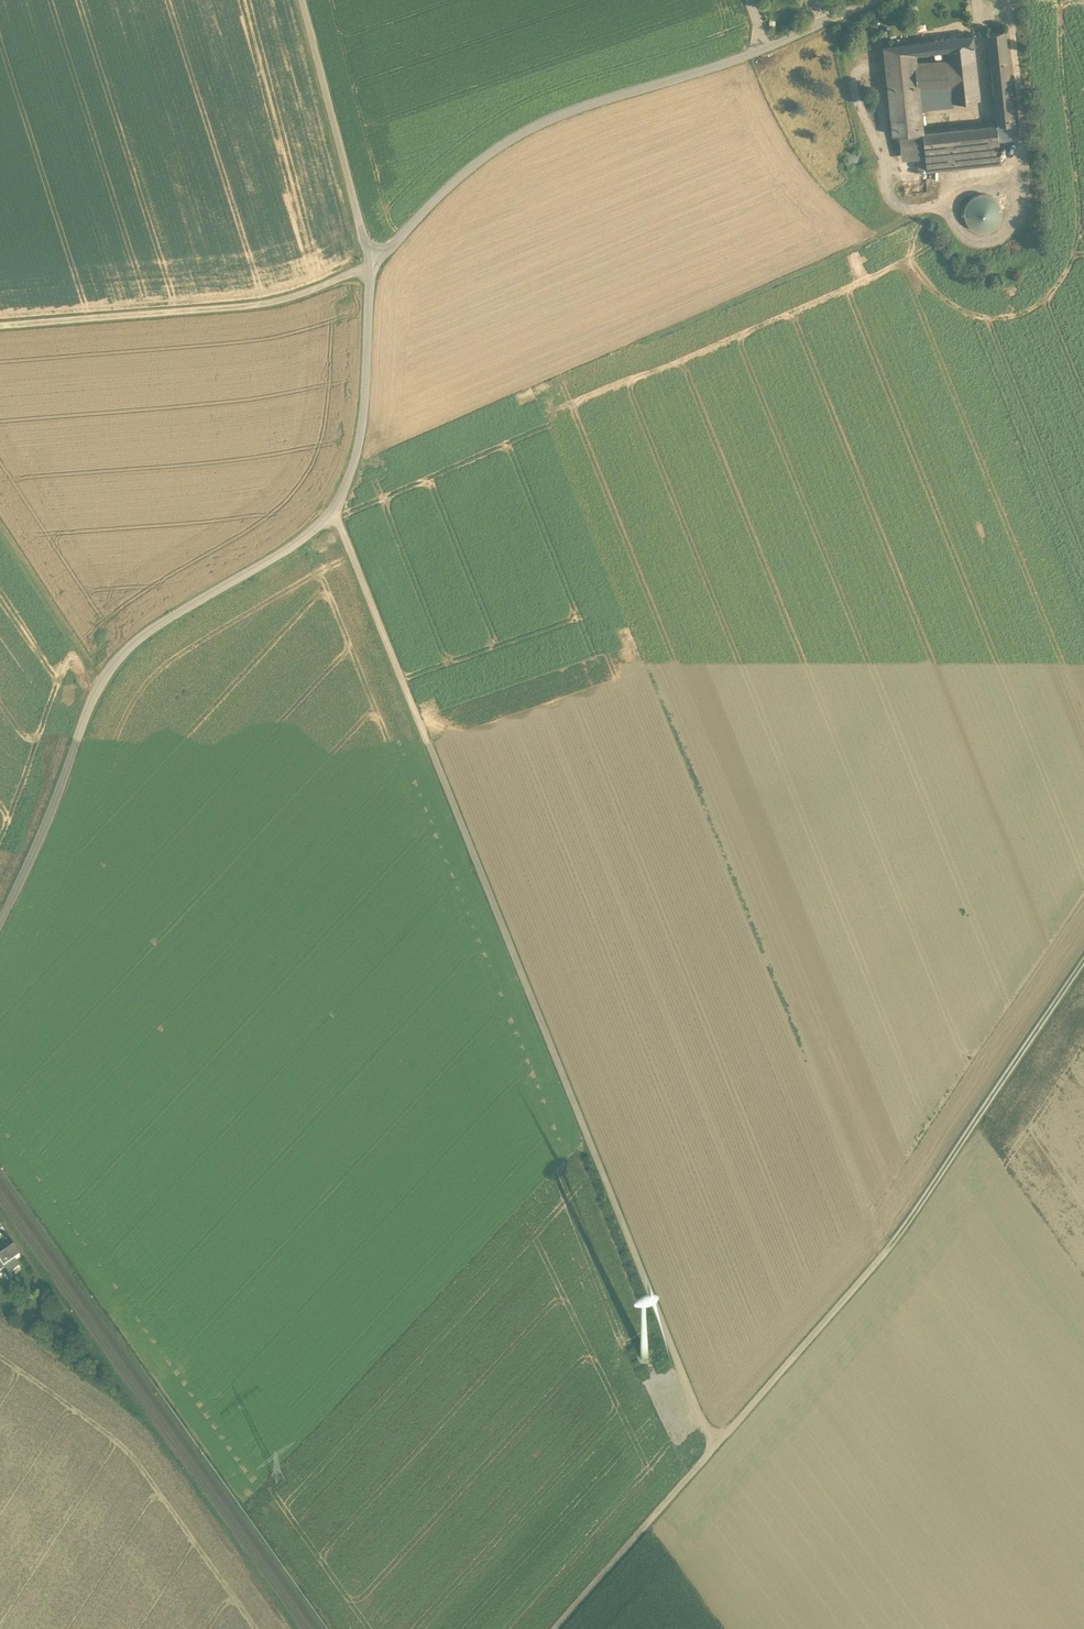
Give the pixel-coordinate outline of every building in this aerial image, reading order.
[(987,33),(998,126),(1014,124),(1015,124),(1005,31),(987,33)] [(974,34),(914,42),(916,55),(949,50),(972,47),(975,46),(974,34)] [(916,55),(914,42),(884,46),(895,136),(901,135),(924,133),(921,106),(916,64),(916,55)] [(972,47),(949,50),(949,55),(950,62),(950,63),(974,61),(972,47)] [(979,100),(974,61),(950,63),(953,103),(979,100)] [(921,106),(953,103),(950,63),(950,62),(941,62),(916,64),(921,106)] [(998,126),(989,126),(991,142),(999,141),(1016,139),(1014,124),(998,126)] [(924,133),(925,148),(982,142),(981,127),(924,133)] [(925,148),(924,133),(901,135),(902,155),(925,152),(925,148)] [(925,148),(925,152),(927,170),(1001,163),(999,141),(991,142),(982,142),(925,148)] [(987,194),(982,194),(978,195),(974,197),(970,200),(968,204),(966,208),(965,213),(966,217),(967,221),(970,225),(973,228),(977,230),(982,231),(986,232),(991,230),(995,228),(998,225),(1001,222),(1002,218),(1003,213),(1002,209),(1001,204),(998,201),(995,198),(991,195),(987,194)] [(27,1260),(13,1238),(0,1247),(0,1278),(27,1260)]
